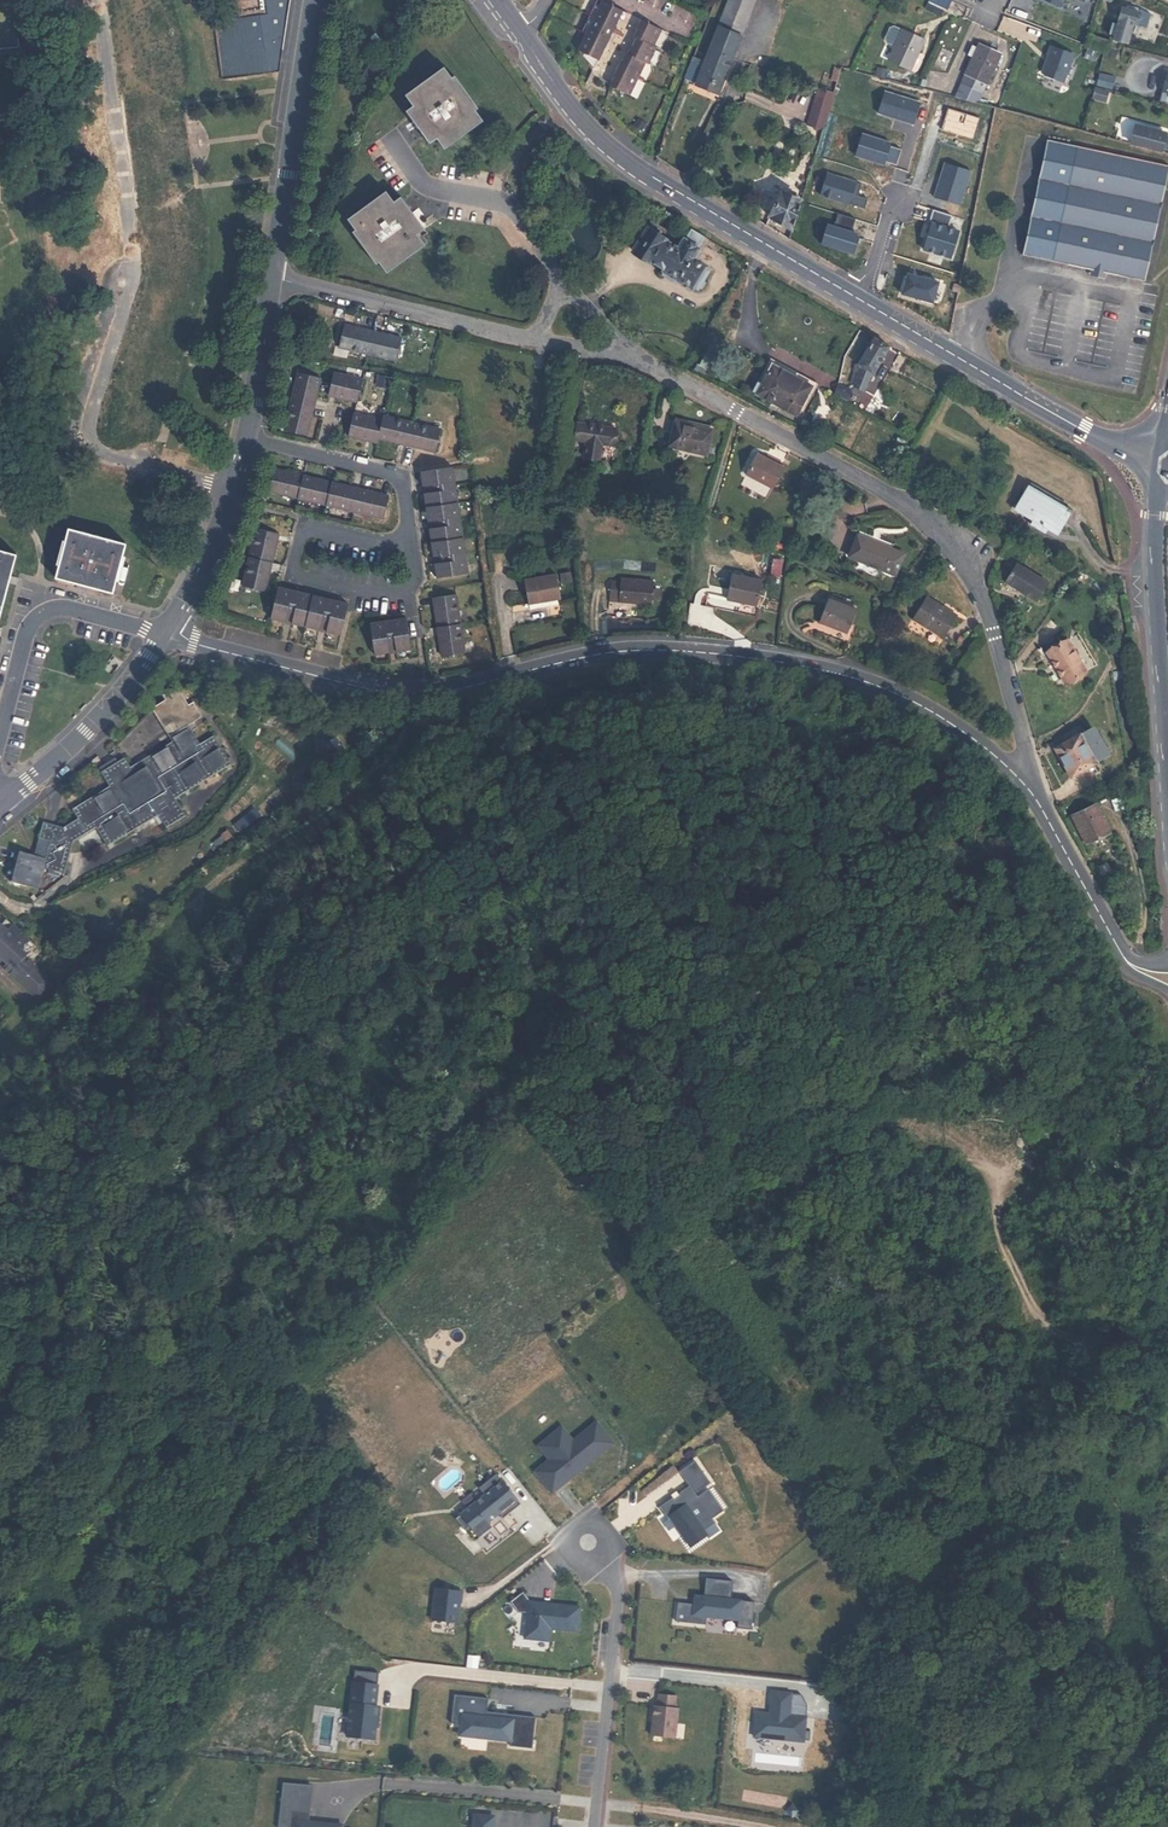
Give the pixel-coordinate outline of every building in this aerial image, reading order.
[(236,18),(213,22),(221,80),(280,72),(290,0),(233,0),(236,18)] [(597,69),(604,52),(606,49),(612,36),(613,33),(613,32),(615,29),(618,22),(619,19),(621,20),(626,22),(630,13),(602,0),(596,0),(582,30),(590,34),(582,50),(589,53),(587,56),(597,69)] [(685,79),(720,94),(734,58),(758,0),(731,0),(706,59),(695,55),(685,79)] [(948,0),(931,0),(930,2),(945,9),(948,11),(952,2),(948,0)] [(945,9),(930,2),(926,9),(941,16),(945,9)] [(1119,29),(1115,28),(1113,35),(1114,36),(1117,36),(1116,40),(1129,43),(1130,44),(1134,25),(1148,28),(1151,14),(1141,9),(1140,12),(1124,8),(1122,14),(1120,14),(1119,19),(1121,20),(1120,25),(1119,29)] [(615,81),(613,87),(615,87),(631,95),(639,78),(647,62),(650,63),(657,47),(654,46),(662,29),(644,20),(640,28),(640,29),(639,32),(636,37),(639,39),(637,43),(635,47),(634,46),(631,54),(629,53),(626,59),(625,62),(624,61),(616,77),(617,78),(615,81)] [(1104,46),(1105,40),(1100,39),(1104,25),(1098,23),(1092,42),(1104,46)] [(887,43),(896,47),(904,32),(895,28),(891,29),(886,39),(887,43)] [(625,34),(615,29),(613,32),(624,37),(625,34)] [(896,47),(889,62),(909,71),(924,41),(904,31),(904,32),(896,47)] [(959,98),(983,104),(1000,65),(1003,57),(1004,54),(983,44),(981,48),(976,59),(959,98)] [(971,56),(976,59),(981,48),(976,45),(971,56)] [(1074,54),(1048,45),(1039,74),(1064,82),(1074,54)] [(1003,57),(1000,65),(1005,67),(1008,59),(1003,57)] [(1119,59),(1112,57),(1110,63),(1117,66),(1119,59)] [(839,82),(843,69),(835,67),(831,79),(839,82)] [(878,68),(876,76),(884,78),(886,70),(878,68)] [(413,107),(406,112),(428,144),(436,140),(443,150),(479,125),(471,114),(475,112),(453,79),(449,81),(441,70),(406,96),(413,107)] [(751,70),(748,77),(756,80),(758,74),(751,70)] [(1167,71),(1159,103),(1167,106),(1167,72),(1167,71)] [(835,94),(819,88),(807,125),(824,129),(835,94)] [(922,102),(885,90),(877,114),(903,122),(914,126),(922,102)] [(1138,126),(1167,134),(1167,133),(1167,131),(1139,123),(1138,126)] [(1163,150),(1163,151),(1164,147),(1167,148),(1167,136),(1167,134),(1138,126),(1134,143),(1163,150)] [(894,141),(861,130),(853,155),(886,166),(887,161),(898,165),(903,150),(892,146),(894,141)] [(1096,269),(1111,272),(1150,279),(1167,182),(1167,164),(1079,148),(1048,140),(1048,141),(1027,257),(1057,262),(1096,269)] [(970,169),(942,161),(932,197),(960,205),(970,169)] [(858,182),(827,172),(819,198),(851,208),(852,203),(864,207),(870,189),(857,185),(858,182)] [(781,190),(769,216),(792,230),(802,200),(781,190)] [(384,193),(346,220),(353,231),(351,233),(373,265),(376,263),(384,274),(422,247),(414,236),(421,231),(399,198),(392,204),(384,193)] [(951,215),(933,210),(921,249),(954,259),(962,231),(947,227),(951,215)] [(855,219),(838,213),(834,226),(827,224),(821,244),(854,254),(859,238),(856,233),(851,231),(855,219)] [(691,256),(705,236),(692,227),(678,248),(663,238),(664,237),(647,225),(633,246),(664,268),(677,277),(690,287),(691,285),(696,288),(698,286),(700,287),(704,281),(703,279),(709,269),(692,257),(691,256)] [(674,281),(677,277),(664,268),(661,272),(674,281)] [(1111,272),(1096,269),(1094,276),(1110,279),(1111,272)] [(937,280),(904,270),(897,295),(931,305),(937,280)] [(344,325),(337,347),(393,363),(399,341),(344,325)] [(864,393),(889,345),(877,338),(874,337),(858,365),(860,366),(854,385),(854,386),(857,387),(864,393)] [(785,410),(796,416),(812,386),(773,364),(763,383),(759,380),(753,392),(785,410)] [(290,401),(313,406),(314,403),(319,377),(296,372),(290,401)] [(333,373),(328,395),(333,396),(356,402),(361,380),(333,373)] [(849,390),(838,384),(836,395),(849,402),(852,392),(849,390)] [(313,406),(290,401),(283,429),(290,431),(306,434),(309,424),(311,412),(313,406)] [(377,438),(381,422),(352,414),(347,436),(373,442),(376,443),(377,438)] [(407,446),(412,424),(383,416),(381,422),(377,438),(403,445),(407,446)] [(615,426),(578,421),(575,439),(585,440),(584,454),(600,457),(603,442),(613,444),(615,426)] [(712,432),(674,421),(668,445),(706,455),(712,432)] [(412,424),(407,446),(411,447),(434,453),(439,431),(412,424)] [(765,459),(757,454),(747,474),(772,488),(783,468),(782,468),(765,459)] [(767,456),(765,459),(782,468),(783,465),(767,456)] [(439,486),(456,483),(454,468),(453,466),(422,470),(424,484),(439,482),(439,486)] [(298,499),(303,476),(299,475),(274,470),(269,492),(298,499)] [(327,506),(332,483),(328,482),(303,476),(298,499),(327,506)] [(439,482),(424,484),(424,489),(425,491),(440,490),(439,486),(439,482)] [(355,513),(362,490),(357,489),(332,483),(327,506),(355,513)] [(427,507),(459,503),(456,483),(439,486),(440,490),(425,491),(427,507)] [(1045,505),(1048,501),(1031,489),(1029,492),(1045,505)] [(362,490),(355,513),(383,519),(388,496),(385,495),(362,490)] [(1065,514),(1048,501),(1045,505),(1029,492),(1016,510),(1031,522),(1028,526),(1036,532),(1039,528),(1053,539),(1069,519),(1070,519),(1072,517),(1066,513),(1065,514)] [(459,503),(427,507),(429,520),(444,519),(445,523),(461,520),(459,503)] [(444,519),(429,520),(430,524),(430,528),(445,526),(445,523),(444,519)] [(432,542),(464,538),(461,520),(445,523),(445,526),(430,528),(432,542)] [(69,525),(55,574),(114,589),(127,541),(69,525)] [(249,557),(271,562),(276,538),(277,535),(256,530),(249,557)] [(894,541),(859,533),(854,555),(889,563),(894,541)] [(450,557),(466,555),(464,538),(432,542),(434,556),(450,554),(450,557)] [(3,604),(16,552),(0,547),(0,603),(3,604)] [(435,560),(435,562),(451,560),(450,557),(450,554),(434,556),(435,560)] [(466,555),(450,557),(451,560),(435,562),(437,576),(468,572),(466,555)] [(271,562),(249,557),(241,585),(264,591),(270,566),(271,562)] [(1048,587),(1016,571),(1007,591),(1039,607),(1048,587)] [(762,580),(731,572),(726,597),(755,604),(762,580)] [(557,576),(526,581),(529,604),(561,599),(557,576)] [(651,603),(652,581),(619,578),(619,581),(609,580),(608,596),(618,597),(618,601),(651,603)] [(289,606),(293,591),(276,587),(267,618),(281,621),(285,605),(289,606)] [(293,591),(289,606),(292,607),(288,623),(304,627),(313,596),(293,591)] [(437,628),(458,625),(454,595),(432,598),(433,603),(437,628)] [(324,616),(329,600),(313,596),(304,627),(316,630),(320,614),(324,616)] [(855,608),(826,597),(818,620),(846,631),(855,608)] [(956,617),(926,598),(912,619),(942,638),(956,617)] [(329,600),(324,616),(328,616),(324,633),(338,636),(346,605),(329,600)] [(285,605),(281,621),(286,623),(288,623),(292,607),(289,606),(285,605)] [(322,632),(324,633),(328,616),(324,616),(320,614),(316,630),(322,632)] [(385,620),(388,635),(392,634),(394,651),(408,649),(403,617),(385,620)] [(388,635),(385,620),(369,622),(374,654),(387,652),(385,636),(388,635)] [(458,625),(437,628),(437,631),(440,655),(462,652),(458,625)] [(385,636),(387,652),(392,651),(394,651),(392,634),(388,635),(385,636)] [(1070,649),(1048,657),(1059,691),(1082,683),(1070,649)] [(153,707),(170,735),(188,724),(202,715),(199,709),(194,701),(189,704),(176,685),(163,693),(167,699),(153,707)] [(110,783),(136,817),(153,806),(167,828),(187,815),(176,798),(232,763),(214,733),(200,742),(188,724),(170,735),(172,740),(171,741),(131,765),(125,757),(119,760),(104,769),(102,771),(110,783)] [(1085,735),(1053,746),(1065,778),(1096,767),(1085,735)] [(104,769),(119,760),(116,757),(108,761),(102,765),(104,769)] [(136,817),(110,783),(73,806),(79,816),(65,824),(54,821),(45,819),(40,836),(51,839),(46,856),(33,852),(30,852),(23,849),(20,860),(14,881),(37,888),(43,868),(65,874),(73,848),(75,842),(97,828),(108,846),(141,826),(136,817)] [(1098,803),(1077,814),(1092,842),(1113,832),(1098,803)] [(11,880),(14,881),(20,860),(17,859),(11,880)] [(11,960),(8,963),(5,967),(22,982),(40,999),(55,983),(37,967),(37,966),(27,957),(38,946),(22,932),(8,918),(1,926),(0,925),(0,949),(11,960)] [(4,959),(8,963),(11,960),(0,949),(0,963),(4,959)] [(400,1221),(417,1236),(426,1226),(409,1211),(400,1221)] [(426,1226),(417,1236),(427,1244),(435,1234),(426,1226)] [(584,1467),(614,1443),(596,1421),(573,1440),(561,1426),(546,1439),(558,1453),(549,1460),(550,1462),(536,1474),(552,1493),(567,1481),(565,1479),(583,1465),(584,1467)] [(537,1446),(549,1460),(558,1453),(546,1439),(537,1446)] [(534,1472),(536,1474),(550,1462),(549,1460),(534,1472)] [(712,1518),(723,1511),(708,1489),(697,1497),(695,1494),(710,1483),(695,1461),(679,1472),(689,1486),(678,1494),(679,1496),(674,1499),(673,1497),(659,1507),(668,1520),(671,1517),(677,1525),(676,1526),(690,1547),(707,1535),(704,1531),(715,1523),(712,1518)] [(565,1479),(567,1481),(584,1467),(583,1465),(565,1479)] [(470,1528),(479,1538),(492,1528),(488,1523),(499,1514),(501,1516),(505,1513),(507,1515),(520,1504),(496,1474),(479,1488),(484,1495),(455,1519),(466,1532),(470,1528)] [(668,1520),(658,1527),(663,1535),(676,1526),(677,1525),(671,1517),(668,1520)] [(707,1535),(709,1539),(720,1531),(715,1523),(704,1531),(707,1535)] [(751,1630),(754,1602),(730,1600),(732,1581),(705,1578),(703,1597),(703,1600),(698,1605),(694,1604),(678,1603),(675,1622),(705,1625),(706,1617),(738,1620),(737,1628),(751,1630)] [(458,1608),(458,1602),(461,1602),(462,1592),(435,1589),(432,1620),(457,1623),(459,1608),(458,1608)] [(577,1631),(580,1607),(551,1604),(551,1607),(530,1604),(531,1602),(523,1592),(509,1602),(518,1613),(527,1614),(524,1638),(548,1641),(550,1628),(577,1631)] [(703,1600),(703,1597),(695,1596),(694,1604),(698,1605),(703,1600)] [(477,1668),(478,1657),(468,1656),(467,1667),(477,1668)] [(353,1682),(377,1685),(379,1673),(354,1670),(353,1682)] [(347,1736),(374,1739),(377,1706),(375,1706),(377,1685),(353,1682),(347,1736)] [(753,1737),(803,1742),(805,1717),(788,1716),(790,1693),(771,1692),(769,1714),(756,1712),(753,1737)] [(675,1738),(678,1708),(674,1708),(676,1696),(659,1694),(657,1706),(654,1706),(651,1736),(675,1738)] [(531,1748),(535,1717),(513,1715),(513,1720),(486,1717),(487,1712),(488,1699),(454,1695),(451,1724),(460,1725),(471,1726),(470,1737),(510,1741),(510,1746),(531,1748)] [(470,1737),(471,1726),(460,1725),(459,1736),(470,1737)] [(325,1823),(309,1822),(310,1805),(304,1804),(307,1785),(283,1783),(278,1826),(328,1826),(325,1823)] [(304,1804),(310,1805),(313,1786),(307,1785),(304,1804)] [(494,1817),(474,1815),(473,1826),(493,1826),(494,1817)]
